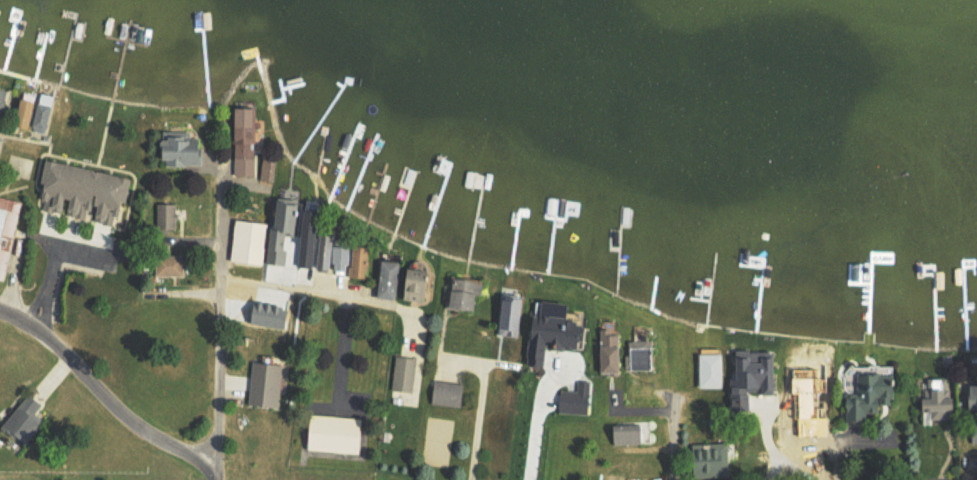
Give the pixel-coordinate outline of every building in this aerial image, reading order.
[(13,91),(0,88),(0,124),(5,125),(13,91)] [(23,128),(36,129),(39,101),(27,100),(23,128)] [(35,130),(49,134),(57,107),(42,103),(35,130)] [(258,176),(258,108),(236,108),(236,176),(258,176)] [(260,179),(275,182),(278,159),(264,157),(260,179)] [(8,200),(0,198),(0,234),(8,200)] [(271,264),(286,266),(290,234),(309,237),(312,213),(305,212),(306,206),(285,203),(282,230),(275,229),(271,264)] [(177,233),(178,204),(157,204),(156,232),(177,233)] [(309,246),(304,246),(302,267),(322,269),(328,214),(313,212),(309,246)] [(266,265),(269,223),(238,220),(234,262),(266,265)] [(369,248),(339,246),(340,237),(325,236),(323,272),(368,274),(369,248)] [(158,277),(186,276),(186,257),(157,258),(158,277)] [(404,263),(385,262),(383,299),(402,300),(404,263)] [(405,299),(433,303),(437,276),(410,272),(405,299)] [(481,310),(485,282),(453,277),(449,306),(481,310)] [(529,303),(510,301),(506,329),(526,332),(529,303)] [(743,379),(734,379),(734,408),(749,408),(749,396),(758,396),(758,395),(782,395),(782,359),(769,359),(769,361),(752,361),(752,351),(743,351),(743,379)] [(726,354),(702,354),(701,388),(725,388),(726,354)] [(420,360),(398,356),(392,389),(414,393),(420,360)] [(280,407),(283,365),(254,363),(251,405),(280,407)] [(840,421),(859,420),(858,414),(877,413),(876,403),(890,403),(888,372),(853,374),(854,392),(842,393),(842,401),(839,401),(840,421)] [(466,385),(437,381),(434,404),(463,408),(466,385)] [(561,413),(591,415),(593,381),(578,381),(577,391),(562,391),(561,413)] [(31,442),(45,419),(39,415),(46,403),(29,393),(7,427),(31,442)] [(367,419),(315,416),(313,451),(365,454),(367,419)] [(650,421),(642,421),(643,425),(612,426),(612,445),(650,444),(650,421)] [(731,477),(730,442),(701,444),(703,478),(731,477)]
